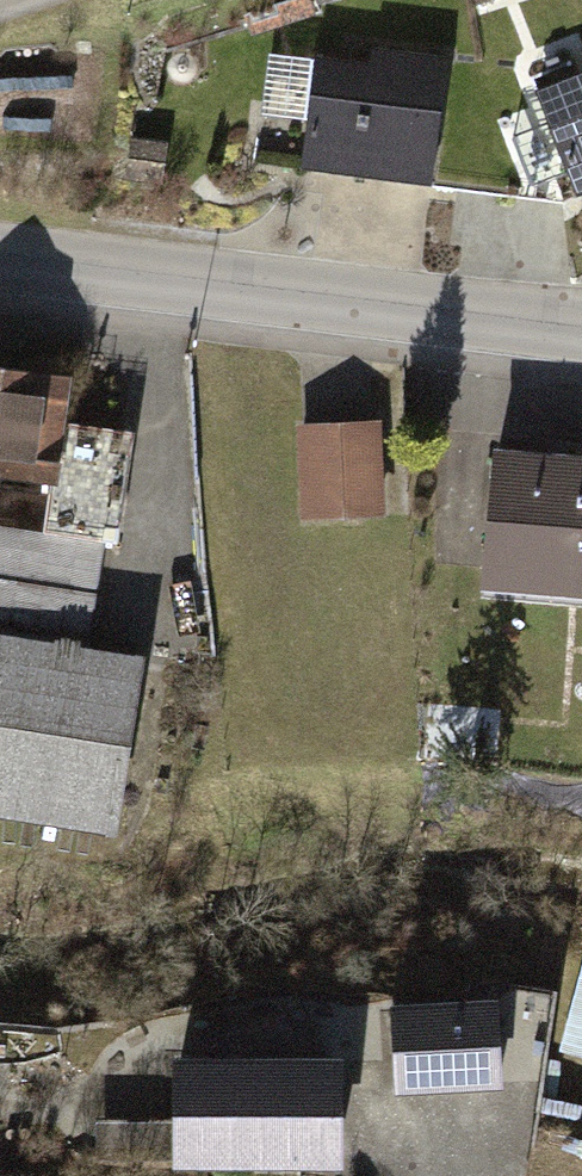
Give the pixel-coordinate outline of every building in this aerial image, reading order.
[(443,61),(374,53),(371,72),(317,66),(305,166),(429,180),(443,61)] [(538,91),(576,189),(581,187),(581,74),(538,91)] [(146,140),(109,140),(109,184),(146,184),(146,140)] [(0,351),(0,629),(74,640),(117,437),(41,424),(50,360),(0,351)] [(365,419),(286,422),(291,512),(370,513),(365,419)] [(463,450),(444,571),(581,586),(581,463),(463,450)] [(113,652),(0,635),(0,809),(87,822),(113,652)] [(575,951),(557,1057),(581,1062),(581,952),(575,951)] [(495,990),(392,997),(399,1087),(501,1079),(495,990)] [(342,1051),(175,1052),(176,1161),(343,1159),(342,1051)]
